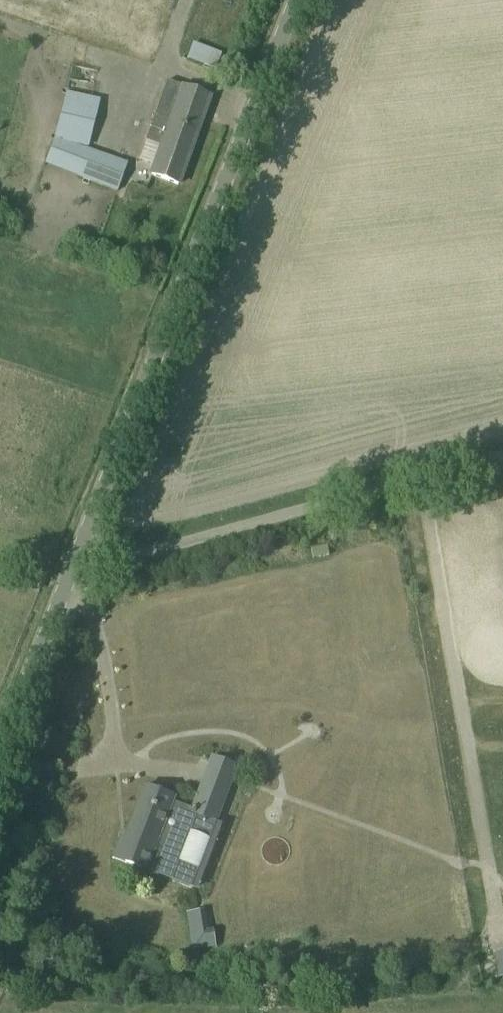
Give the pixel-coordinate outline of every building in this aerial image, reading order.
[(195,40),(189,57),(218,68),(224,51),(195,40)] [(178,185),(210,96),(167,80),(146,141),(162,147),(152,175),(178,185)] [(128,163),(87,149),(101,96),(66,89),(55,136),(45,163),(118,191),(128,163)] [(113,858),(146,871),(199,890),(221,825),(216,823),(237,767),(211,757),(191,809),(174,802),(176,797),(145,785),(139,802),(124,839),(120,838),(113,858)] [(502,977),(502,951),(495,952),(500,977),(502,977)]
